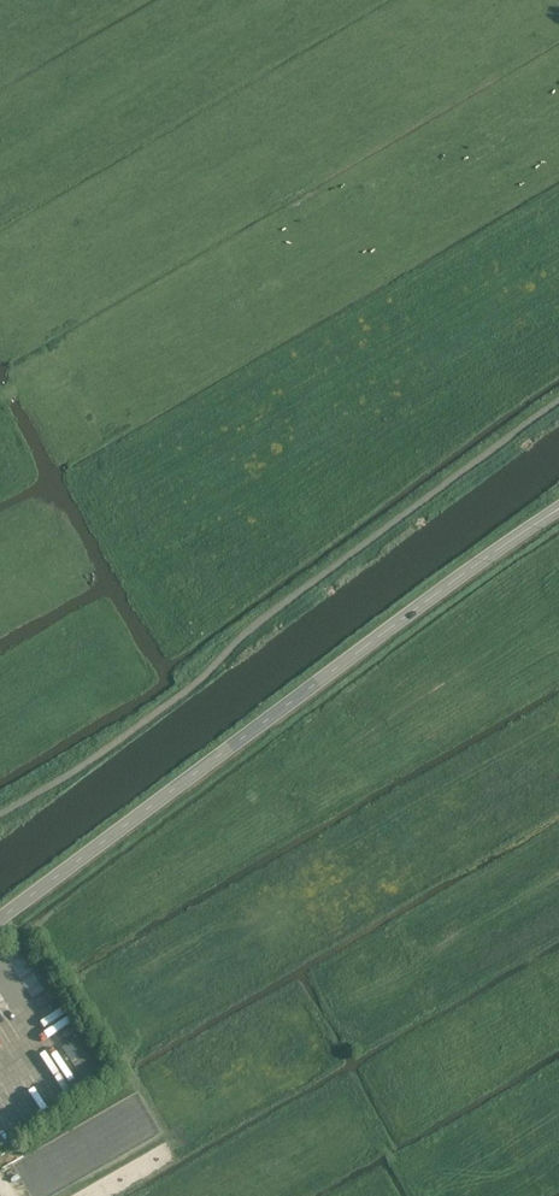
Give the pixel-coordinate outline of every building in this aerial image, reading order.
[(83,1035),(62,1048),(83,1079),(103,1066),(83,1035)]
